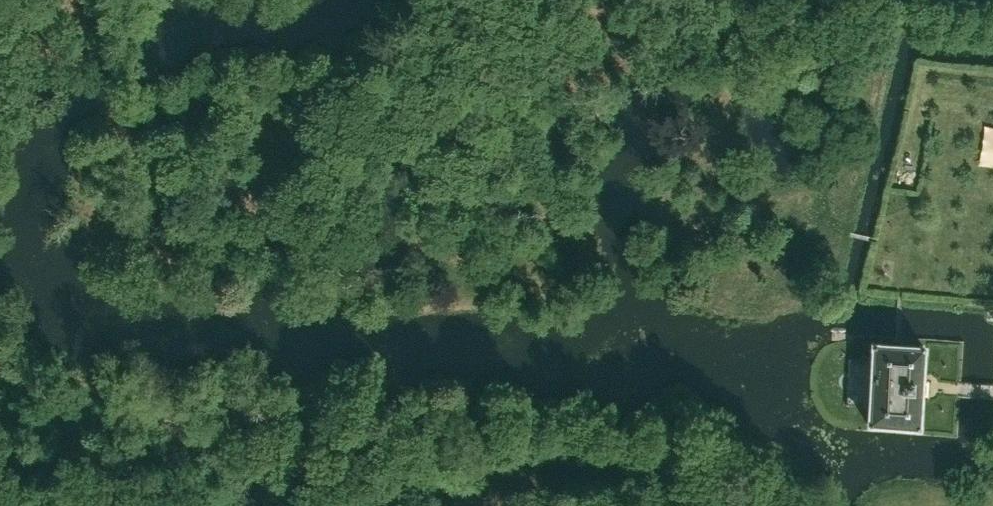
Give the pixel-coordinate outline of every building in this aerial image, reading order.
[(848,358),(845,405),(867,406),(866,424),(918,427),(922,346),(871,343),(870,360),(848,358)]
